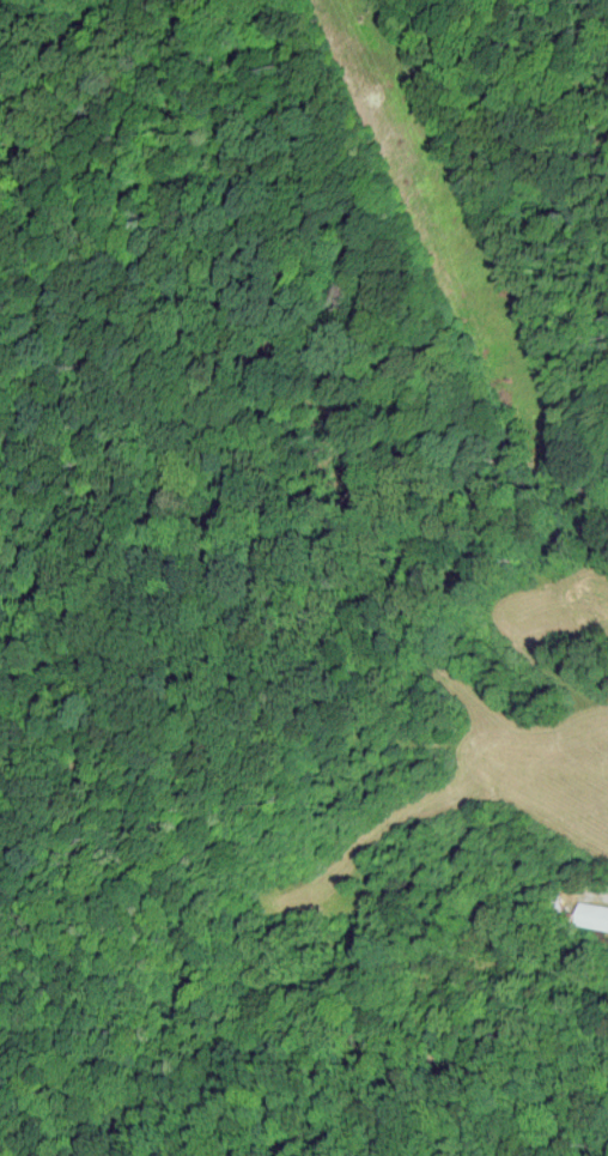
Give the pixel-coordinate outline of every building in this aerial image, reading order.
[(607,928),(607,904),(581,900),(578,924),(607,928)]
